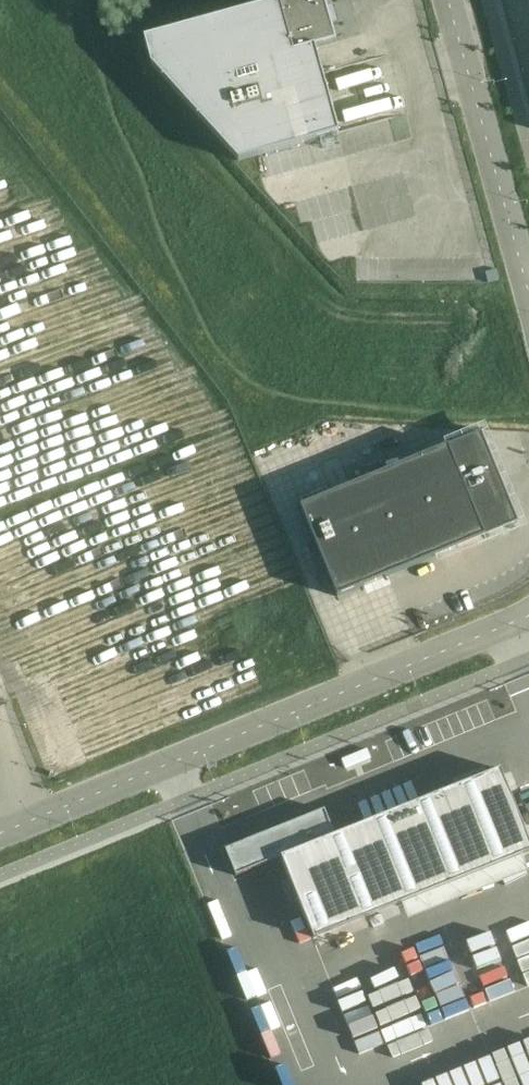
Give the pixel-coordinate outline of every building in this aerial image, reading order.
[(336,135),(338,134),(314,49),(336,43),(324,0),(287,0),(278,2),(143,40),(150,66),(238,162),(336,135)] [(496,270),(485,273),(488,284),(498,281),(496,270)] [(458,442),(299,507),(337,598),(435,557),(475,540),(475,538),(515,521),(516,524),(518,523),(481,432),(458,442)] [(226,851),(235,876),(280,858),(313,939),(528,853),(528,844),(500,770),(333,837),(323,812),(226,851)]
